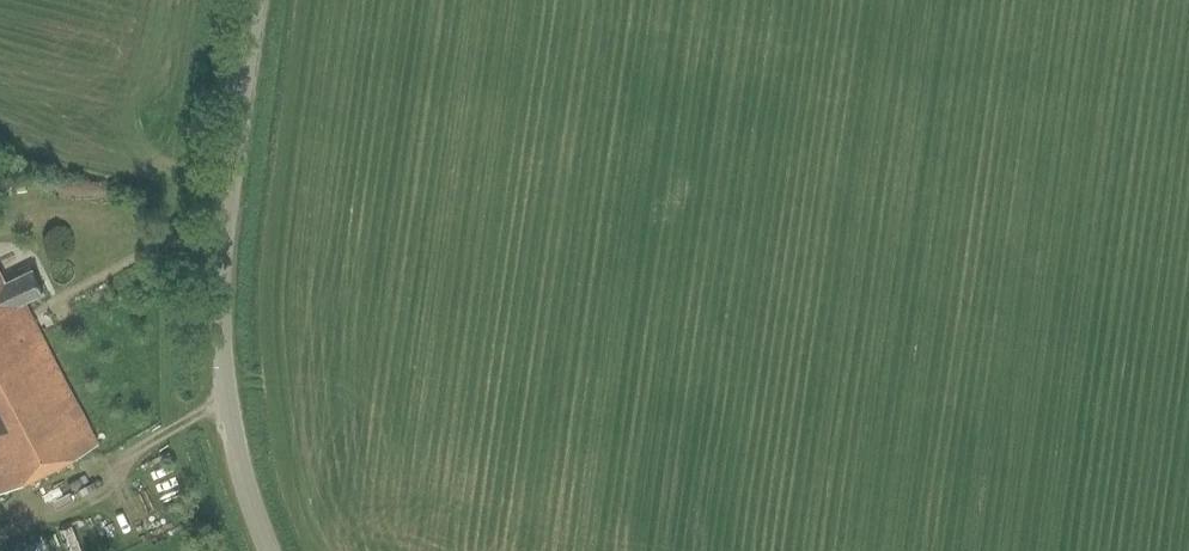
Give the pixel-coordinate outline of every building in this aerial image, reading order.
[(15,277),(6,282),(0,270),(0,493),(98,443),(27,304),(43,296),(30,270),(15,277)] [(30,550),(57,550),(52,534),(28,541),(30,550)]
